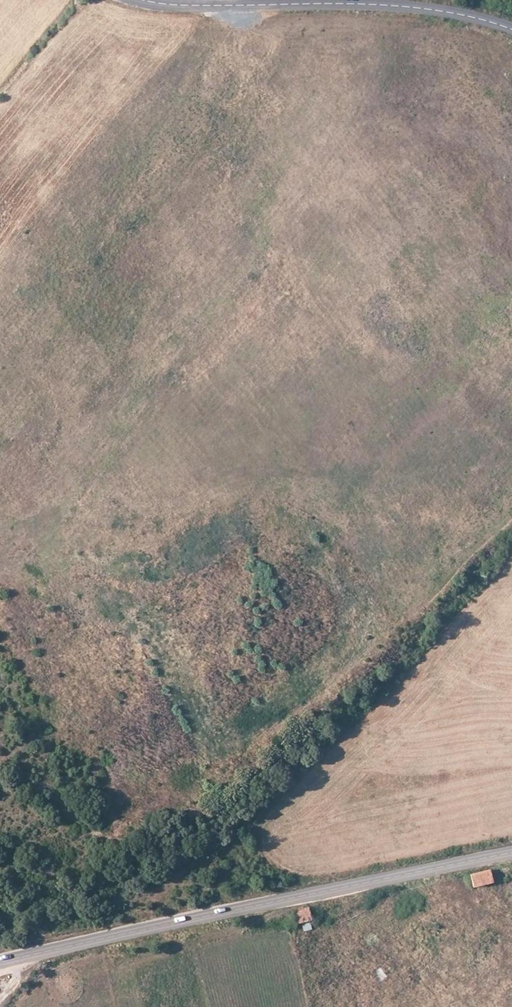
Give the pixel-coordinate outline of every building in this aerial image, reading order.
[(490,870),(471,875),(474,888),(493,883),(490,870)] [(311,921),(308,908),(294,911),(297,924),(311,921)] [(379,982),(387,976),(380,966),(372,971),(379,982)]
